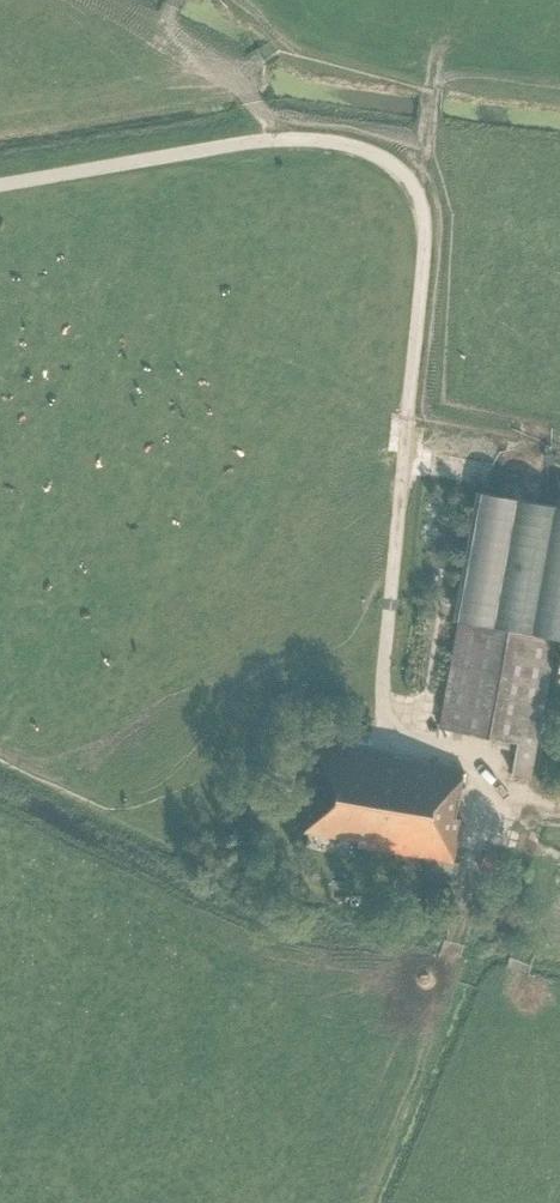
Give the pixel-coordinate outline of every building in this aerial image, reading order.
[(452,625),(456,626),(456,627),(439,727),(519,744),(513,778),(531,780),(555,644),(559,643),(559,508),(476,493),(452,625)] [(456,818),(464,771),(342,750),(342,745),(318,741),(302,831),(334,836),(360,841),(359,847),(427,859),(424,877),(456,882),(459,863),(453,862),(461,819),(456,818)]
